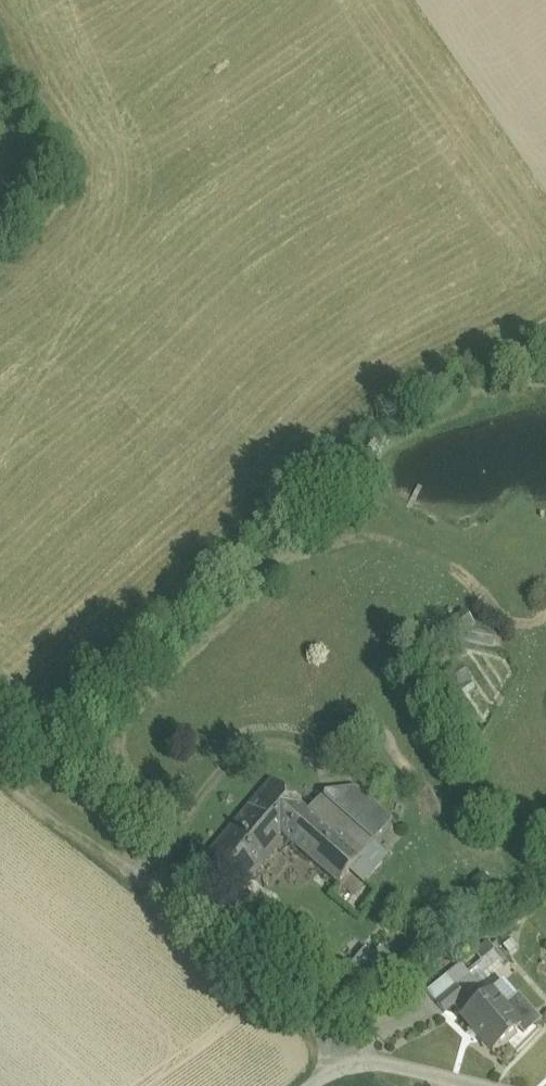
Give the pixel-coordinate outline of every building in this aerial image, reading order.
[(452,639),(453,641),(473,629),(462,611),(442,623),(445,628),(452,639)] [(271,782),(207,856),(244,888),(284,841),(307,814),(271,782)] [(373,844),(322,798),(307,814),(359,860),(373,844)] [(359,860),(307,814),(284,841),(337,887),(359,860)] [(489,944),(475,955),(481,962),(467,974),(477,987),(478,987),(505,964),(489,944)] [(467,974),(460,966),(446,977),(455,988),(456,987),(464,997),(477,987),(467,974)] [(446,977),(426,993),(436,1004),(455,988),(446,977)] [(501,984),(462,1018),(492,1053),(519,1030),(524,1035),(538,1023),(518,1000),(516,1001),(501,984)] [(455,988),(436,1004),(444,1014),(464,997),(456,987),(455,988)]
